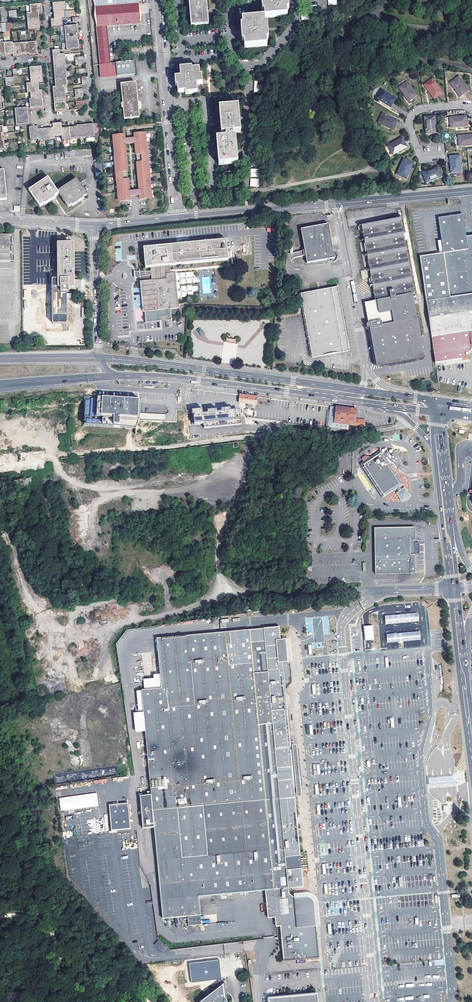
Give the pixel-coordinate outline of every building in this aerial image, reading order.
[(188,12),(190,27),(207,25),(205,0),(187,0),(188,12)] [(286,0),(260,0),(260,2),(262,18),(264,18),(286,16),(286,10),(287,10),(286,0)] [(53,12),(65,11),(66,11),(65,2),(52,4),(53,10),(53,12)] [(98,32),(100,65),(110,64),(107,27),(141,24),(139,3),(95,7),(98,32)] [(30,5),(30,14),(38,13),(42,13),(41,6),(41,5),(30,5)] [(53,18),(53,19),(62,19),(65,19),(65,11),(53,12),(53,18)] [(27,14),(28,22),(39,21),(38,15),(38,13),(30,14),(27,14)] [(300,21),(308,20),(308,13),(300,13),(300,21)] [(262,18),(241,20),(241,26),(239,26),(240,32),(241,42),(243,42),(243,48),(266,46),(266,40),(267,40),(266,24),(264,24),(264,18),(262,18)] [(51,28),(52,27),(63,27),(62,19),(53,19),(51,20),(51,26),(51,28)] [(28,22),(28,30),(40,29),(39,23),(39,21),(28,22)] [(65,35),(78,34),(77,27),(77,26),(64,27),(65,35)] [(65,35),(65,42),(78,41),(78,35),(78,34),(65,35)] [(65,42),(66,50),(79,49),(79,42),(78,41),(65,42)] [(36,42),(28,43),(29,54),(29,56),(35,55),(37,55),(36,42)] [(4,43),(5,55),(11,54),(13,54),(12,44),(12,43),(4,43)] [(20,43),(12,44),(13,54),(13,57),(19,56),(21,56),(21,55),(20,43)] [(20,43),(21,55),(27,54),(29,54),(28,43),(20,43)] [(53,63),(65,62),(64,55),(60,55),(53,55),(53,62),(53,63)] [(134,61),(110,64),(100,65),(102,78),(135,75),(134,61)] [(54,69),(54,71),(66,70),(65,62),(53,63),(54,69)] [(29,68),(30,76),(42,75),(41,69),(41,67),(29,68)] [(191,68),(179,69),(179,78),(174,78),(174,80),(175,87),(176,87),(177,94),(181,93),(185,93),(185,95),(197,94),(196,85),(201,84),(201,76),(199,76),(198,70),(191,70),(191,68)] [(55,79),(66,78),(66,70),(54,71),(54,78),(55,79)] [(30,76),(31,84),(38,83),(42,83),(42,76),(42,75),(30,76)] [(55,86),(55,87),(64,87),(67,86),(66,78),(55,79),(55,86)] [(459,80),(451,86),(461,99),(469,93),(459,80)] [(434,82),(426,88),(428,90),(436,101),(444,95),(434,82)] [(27,92),(30,92),(39,91),(38,85),(38,83),(31,84),(27,84),(27,92)] [(136,83),(121,85),(123,104),(121,104),(122,109),(123,109),(124,120),(139,118),(136,83)] [(409,84),(401,90),(404,93),(410,103),(418,97),(409,84)] [(53,96),(65,95),(64,87),(55,87),(53,87),(53,94),(53,96)] [(30,92),(31,100),(42,99),(42,92),(42,91),(39,91),(30,92)] [(381,102),(394,110),(400,102),(386,93),(380,102),(381,102)] [(54,102),(54,103),(65,102),(65,95),(53,96),(54,102)] [(29,100),(30,108),(43,107),(42,100),(42,99),(31,100),(29,100)] [(65,102),(54,103),(55,110),(55,111),(66,111),(65,102)] [(221,135),(224,135),(232,134),(240,133),(238,107),(218,109),(220,121),(221,135)] [(15,109),(15,118),(28,116),(28,110),(28,108),(15,109)] [(15,118),(16,126),(29,124),(29,118),(28,116),(15,118)] [(388,117),(386,116),(381,126),(396,132),(400,123),(388,117)] [(431,117),(426,118),(427,134),(437,133),(436,117),(431,117)] [(467,117),(451,118),(452,128),(468,127),(467,117)] [(53,124),(53,128),(54,137),(62,136),(61,128),(61,123),(54,124),(53,124)] [(87,125),(85,125),(86,138),(87,142),(94,141),(95,140),(94,133),(99,133),(99,127),(98,124),(87,125)] [(77,127),(78,139),(86,138),(85,125),(78,125),(77,126),(77,127)] [(29,127),(30,140),(39,140),(38,129),(37,127),(31,127),(29,127)] [(69,128),(70,139),(78,139),(77,127),(71,128),(69,128)] [(45,129),(46,140),(54,140),(54,137),(53,128),(47,129),(45,129)] [(61,128),(62,136),(62,140),(70,139),(69,128),(68,128),(61,128)] [(39,129),(38,129),(39,140),(39,141),(46,140),(45,129),(39,129)] [(118,198),(119,201),(123,201),(130,200),(129,196),(140,195),(140,199),(147,199),(151,198),(151,195),(150,195),(149,185),(150,185),(150,179),(149,179),(148,170),(149,170),(148,163),(147,154),(147,148),(146,148),(145,138),(146,138),(146,135),(113,137),(113,141),(114,141),(115,150),(114,150),(115,157),(116,166),(116,172),(117,172),(118,182),(117,182),(117,188),(118,188),(119,198),(118,198)] [(460,137),(460,147),(471,146),(471,136),(460,137)] [(235,137),(232,137),(224,138),(216,139),(217,152),(218,166),(238,164),(235,137)] [(403,139),(389,147),(393,156),(398,153),(408,148),(403,139)] [(92,156),(91,149),(64,152),(65,158),(92,156)] [(461,156),(451,157),(452,163),(452,174),(462,173),(461,156)] [(413,163),(404,159),(399,175),(408,178),(413,163)] [(439,168),(423,173),(426,182),(442,178),(439,168)] [(87,195),(76,179),(57,192),(48,178),(29,191),(40,206),(43,204),(44,205),(56,197),(55,196),(59,194),(68,207),(71,205),(72,206),(84,199),(83,197),(87,195)] [(259,179),(251,179),(251,187),(259,187),(259,179)] [(442,255),(446,254),(452,295),(471,293),(471,237),(465,238),(462,216),(437,219),(442,255)] [(376,366),(424,358),(414,294),(415,294),(403,221),(363,228),(376,304),(378,304),(379,307),(382,324),(371,326),(368,326),(368,331),(370,330),(376,366)] [(330,226),(303,231),(309,265),(336,260),(330,226)] [(10,261),(10,235),(0,235),(0,261),(10,261)] [(180,300),(177,275),(175,275),(174,267),(233,261),(231,242),(144,251),(145,271),(150,270),(151,274),(148,274),(149,278),(151,278),(151,283),(140,284),(143,314),(151,313),(151,317),(158,317),(158,313),(182,310),(181,300),(180,300)] [(74,244),(58,244),(58,280),(52,280),(53,323),(67,323),(66,293),(69,293),(69,290),(71,289),(71,290),(76,290),(76,287),(80,287),(80,284),(80,280),(75,280),(74,280),(74,244)] [(452,295),(446,254),(442,255),(419,258),(436,367),(459,363),(467,362),(466,357),(469,356),(471,353),(471,352),(471,349),(471,348),(471,293),(452,295)] [(333,290),(302,295),(312,357),(327,355),(343,353),(333,290)] [(371,326),(382,324),(379,307),(378,304),(376,304),(366,306),(369,323),(371,326)] [(239,402),(256,404),(256,397),(240,395),(239,398),(239,402)] [(139,421),(140,402),(103,400),(102,419),(115,420),(114,429),(120,429),(120,420),(139,421)] [(355,419),(356,410),(337,407),(336,407),(335,419),(349,421),(348,430),(364,428),(365,420),(355,419)] [(194,418),(194,425),(203,424),(237,421),(236,411),(231,412),(231,409),(221,410),(222,413),(217,413),(217,411),(208,412),(208,414),(203,415),(202,410),(192,411),(193,416),(194,416),(194,418)] [(237,421),(203,424),(204,428),(241,425),(240,409),(236,409),(236,411),(237,421)] [(388,465),(389,465),(381,452),(371,458),(372,459),(380,454),(388,465)] [(388,493),(390,493),(397,489),(399,487),(401,485),(401,484),(398,479),(397,479),(394,474),(394,472),(389,465),(388,465),(380,454),(372,459),(371,458),(370,457),(365,456),(363,458),(362,460),(363,462),(367,467),(366,468),(383,495),(387,492),(388,493)] [(382,498),(390,493),(388,493),(387,492),(383,495),(366,468),(367,467),(363,462),(360,464),(382,498)] [(401,491),(399,487),(397,489),(399,492),(397,494),(402,501),(408,496),(404,489),(401,491)] [(415,545),(415,527),(374,528),(376,574),(412,573),(416,573),(415,552),(415,545)] [(419,613),(385,616),(386,625),(420,622),(419,613)] [(373,625),(364,626),(365,641),(374,640),(373,625)] [(212,896),(265,891),(268,919),(276,918),(276,927),(280,927),(284,962),(319,958),(317,938),(314,939),(313,935),(317,935),(315,917),(312,914),(309,912),(305,912),(304,897),(294,898),(288,894),(288,889),(292,888),(298,893),(303,893),(308,886),(307,877),(302,872),(302,868),(297,868),(296,858),(301,858),(297,820),(293,774),(285,690),(286,690),(287,689),(289,690),(292,685),(291,684),(292,683),(292,681),(298,680),(296,666),(290,667),(290,664),(289,662),(290,661),(289,661),(286,658),(277,658),(277,651),(276,646),(281,646),(279,627),(157,639),(160,676),(161,690),(145,692),(142,693),(152,796),(141,797),(144,829),(155,828),(163,919),(188,917),(189,926),(202,925),(200,897),(199,882),(210,882),(212,896)] [(387,634),(387,643),(421,640),(420,631),(387,634)] [(287,657),(288,658),(288,654),(287,649),(287,645),(281,646),(276,646),(277,651),(277,658),(286,658),(287,657)] [(144,683),(145,692),(161,690),(160,676),(154,677),(154,683),(144,683)] [(60,811),(98,807),(97,793),(59,797),(60,811)] [(128,803),(109,804),(112,831),(130,829),(128,803)] [(297,868),(302,868),(307,867),(306,857),(301,858),(296,858),(297,868)] [(200,897),(212,896),(210,882),(199,882),(200,897)] [(312,914),(315,917),(314,903),(313,902),(313,901),(312,900),(311,899),(310,899),(309,898),(308,897),(306,897),(304,897),(305,912),(309,912),(312,914)] [(162,952),(167,947),(159,939),(154,945),(162,952)] [(219,960),(189,963),(192,982),(222,979),(219,960)] [(227,1001),(226,992),(224,982),(199,1001),(227,1001)]
